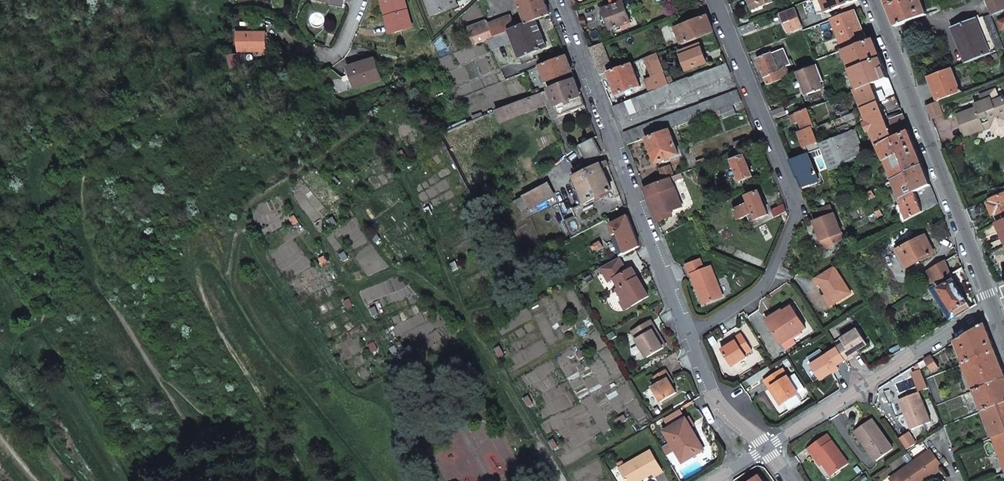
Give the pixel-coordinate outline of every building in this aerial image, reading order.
[(412,27),(405,0),(388,0),(386,1),(391,16),(386,17),(391,33),(412,27)] [(435,19),(453,11),(449,0),(427,0),(435,19)] [(518,0),(527,23),(537,20),(550,14),(545,0),(519,0),(518,0)] [(805,2),(809,13),(816,10),(817,13),(826,12),(821,0),(811,0),(805,2)] [(826,12),(827,13),(842,7),(843,9),(855,5),(854,2),(858,1),(857,0),(821,0),(826,12)] [(887,6),(894,23),(895,26),(927,14),(921,0),(902,0),(887,6)] [(992,15),(1003,10),(1003,0),(987,0),(992,15)] [(623,2),(603,10),(611,30),(631,22),(623,2)] [(795,9),(781,14),(789,33),(802,28),(795,9)] [(853,12),(833,20),(844,49),(865,42),(853,12)] [(486,21),(469,28),(476,45),(488,39),(506,32),(509,31),(516,28),(511,15),(489,24),(486,21)] [(991,15),(984,18),(984,16),(976,19),(991,54),(1003,49),(1003,48),(991,15)] [(707,16),(676,28),(682,44),(714,32),(707,16)] [(976,19),(953,28),(967,63),(991,54),(976,19)] [(516,28),(509,31),(514,42),(522,64),(536,59),(534,53),(547,47),(537,20),(527,23),(516,28)] [(754,22),(739,28),(742,36),(757,30),(754,22)] [(506,32),(488,39),(493,51),(511,43),(506,32)] [(239,36),(239,55),(267,55),(266,36),(239,36)] [(844,49),(842,50),(850,71),(881,59),(874,43),(873,39),(865,42),(844,49)] [(603,43),(591,48),(601,76),(613,71),(603,43)] [(701,46),(682,54),(688,70),(707,63),(701,46)] [(784,49),(776,52),(778,57),(774,59),(779,71),(765,76),(769,84),(790,76),(786,66),(790,65),(784,49)] [(771,50),(764,53),(765,56),(758,59),(765,76),(779,71),(774,59),(778,57),(776,52),(773,53),(771,50)] [(658,54),(638,61),(650,92),(670,85),(658,54)] [(566,56),(541,66),(550,89),(563,84),(560,77),(573,72),(566,56)] [(353,88),(382,78),(376,58),(347,68),(353,88)] [(881,59),(850,71),(858,90),(888,78),(882,62),(881,59)] [(689,77),(670,85),(674,98),(731,75),(727,63),(689,78),(689,77)] [(613,71),(601,76),(603,81),(611,78),(613,82),(610,83),(611,87),(614,86),(618,96),(633,91),(634,94),(638,92),(637,89),(642,87),(633,64),(613,71)] [(817,66),(798,73),(801,82),(799,82),(800,87),(803,86),(806,95),(820,89),(823,88),(822,83),(824,82),(824,81),(817,66)] [(513,67),(501,72),(505,80),(517,76),(513,67)] [(953,68),(928,77),(935,96),(937,101),(962,92),(953,68)] [(858,90),(856,91),(863,109),(880,103),(895,97),(892,87),(888,78),(858,90)] [(550,89),(549,90),(552,99),(556,109),(557,108),(561,117),(586,106),(575,79),(563,84),(550,89)] [(823,88),(820,89),(826,102),(831,100),(824,82),(822,83),(823,88)] [(650,92),(613,107),(618,120),(674,98),(670,85),(650,92)] [(998,99),(995,89),(989,92),(992,101),(998,99)] [(738,90),(680,112),(684,124),(742,102),(738,90)] [(1003,97),(998,99),(992,101),(989,92),(979,96),(982,102),(984,108),(977,111),(976,108),(957,116),(964,134),(972,130),(974,133),(984,129),(984,130),(992,127),(990,121),(1003,116),(1003,97)] [(543,93),(497,112),(501,120),(546,101),(543,93)] [(895,97),(880,103),(885,115),(900,109),(899,106),(895,97)] [(927,105),(932,118),(942,114),(937,101),(927,105)] [(984,108),(982,102),(975,105),(976,108),(977,111),(984,108)] [(880,103),(863,109),(878,147),(879,146),(894,138),(886,119),(885,115),(880,103)] [(733,106),(721,111),(723,119),(736,114),(733,106)] [(785,107),(772,112),(775,119),(787,114),(785,107)] [(807,110),(797,114),(790,116),(793,124),(800,122),(804,131),(814,127),(807,110)] [(858,111),(841,119),(842,123),(860,116),(858,111)] [(680,112),(624,134),(628,145),(647,138),(669,130),(684,124),(680,112)] [(899,114),(886,119),(894,138),(909,131),(903,115),(900,116),(899,114)] [(990,121),(992,127),(1003,122),(1003,116),(990,121)] [(441,125),(434,128),(439,135),(445,133),(441,125)] [(799,133),(805,147),(806,146),(809,153),(814,151),(822,148),(821,144),(814,127),(804,131),(799,133)] [(669,130),(647,138),(656,163),(679,155),(669,130)] [(854,130),(821,144),(822,148),(832,171),(864,154),(854,130)] [(894,138),(879,146),(892,181),(922,165),(916,148),(909,131),(894,138)] [(594,138),(576,147),(584,164),(602,155),(594,138)] [(747,139),(734,143),(736,151),(749,146),(747,139)] [(809,153),(791,160),(802,187),(819,181),(810,158),(816,155),(814,151),(809,153)] [(744,156),(732,161),(738,176),(731,179),(735,190),(743,187),(740,181),(748,179),(749,181),(753,179),(752,177),(744,156)] [(607,161),(575,177),(584,196),(587,203),(613,189),(604,168),(609,165),(607,161)] [(576,216),(565,221),(572,238),(626,209),(609,165),(604,168),(613,189),(587,203),(584,196),(579,199),(581,204),(573,209),(576,216)] [(922,165),(892,181),(896,190),(891,192),(894,197),(898,195),(900,200),(930,185),(923,168),(922,165)] [(575,177),(571,180),(579,199),(584,196),(575,177)] [(671,178),(645,187),(658,221),(668,218),(666,213),(671,211),(682,207),(671,178)] [(525,197),(531,208),(555,195),(549,184),(525,197)] [(900,200),(908,220),(938,205),(930,185),(900,200)] [(872,191),(867,193),(870,199),(875,197),(872,191)] [(750,204),(735,210),(739,220),(748,216),(751,222),(768,215),(759,192),(747,196),(750,204)] [(1000,222),(1003,220),(1003,193),(990,199),(991,202),(988,203),(993,215),(996,214),(1000,222)] [(981,203),(967,209),(972,221),(986,215),(981,203)] [(784,204),(772,210),(774,218),(787,211),(784,204)] [(822,217),(833,213),(830,205),(819,209),(822,217)] [(813,221),(823,248),(843,241),(833,213),(822,217),(813,221)] [(628,215),(610,225),(614,235),(618,233),(626,254),(640,247),(628,215)] [(925,236),(898,250),(907,267),(934,253),(925,236)] [(640,281),(633,268),(625,272),(618,258),(601,268),(608,282),(615,279),(619,287),(616,289),(622,300),(619,302),(624,311),(649,298),(643,287),(640,288),(638,283),(640,281)] [(723,296),(711,267),(704,269),(700,259),(686,265),(690,275),(691,275),(698,290),(701,289),(707,303),(723,296)] [(944,261),(924,272),(929,283),(930,287),(950,275),(944,261)] [(819,286),(824,295),(831,306),(850,294),(833,267),(811,281),(816,288),(819,286)] [(950,275),(930,287),(951,321),(971,309),(950,275)] [(698,290),(703,304),(707,303),(701,289),(698,290)] [(821,297),(828,308),(831,306),(824,295),(821,297)] [(770,324),(777,335),(781,340),(783,343),(806,327),(791,305),(776,316),(778,319),(770,324)] [(776,316),(768,321),(770,324),(778,319),(776,316)] [(633,332),(647,357),(664,347),(654,330),(657,329),(652,320),(633,332)] [(571,322),(563,326),(566,331),(573,326),(571,322)] [(985,323),(956,341),(965,363),(995,352),(985,323)] [(667,346),(657,329),(654,330),(664,347),(667,346)] [(853,355),(867,345),(858,329),(842,339),(845,343),(838,348),(846,361),(847,361),(854,357),(853,355)] [(736,341),(729,345),(722,350),(732,366),(748,356),(746,353),(752,350),(741,333),(734,338),(736,341)] [(504,355),(500,348),(495,350),(500,358),(504,355)] [(846,361),(838,348),(825,357),(812,365),(811,365),(821,380),(839,369),(838,366),(846,361)] [(808,358),(812,365),(825,357),(821,350),(808,358)] [(965,363),(975,391),(1003,379),(1003,374),(997,356),(995,352),(965,363)] [(584,362),(591,358),(589,353),(581,358),(584,362)] [(918,364),(919,364),(921,369),(928,365),(932,372),(939,368),(932,357),(926,361),(918,364)] [(652,388),(661,403),(677,393),(672,385),(668,378),(670,377),(665,370),(653,377),(658,384),(652,388)] [(773,387),(783,403),(799,393),(799,392),(789,378),(784,370),(765,381),(770,389),(773,387)] [(789,378),(799,392),(805,389),(795,374),(789,378)] [(975,391),(983,411),(1003,402),(1003,379),(975,391)] [(770,389),(780,405),(783,403),(773,387),(770,389)] [(935,388),(929,390),(935,406),(945,403),(941,391),(937,393),(935,388)] [(930,422),(918,392),(900,399),(911,429),(930,422)] [(524,398),(529,406),(533,403),(529,396),(524,398)] [(983,411),(994,438),(1003,434),(1003,402),(983,411)] [(624,414),(617,419),(619,423),(627,419),(624,414)] [(665,430),(683,461),(693,455),(692,453),(704,445),(687,417),(665,430)] [(894,448),(880,427),(873,418),(860,427),(867,437),(862,440),(877,460),(881,457),(894,448)] [(855,430),(862,440),(867,437),(860,427),(855,430)] [(899,438),(907,449),(916,443),(908,432),(899,438)] [(815,453),(823,464),(831,475),(848,463),(827,434),(808,448),(813,455),(815,453)] [(994,438),(1003,464),(1003,434),(994,438)] [(555,439),(560,446),(564,444),(560,436),(555,439)] [(693,455),(706,448),(704,445),(692,453),(693,455)] [(653,473),(655,476),(664,471),(651,450),(619,469),(627,480),(639,480),(641,480),(653,473)] [(890,479),(892,480),(925,480),(942,469),(929,451),(890,479)] [(813,455),(821,466),(823,464),(815,453),(813,455)]
